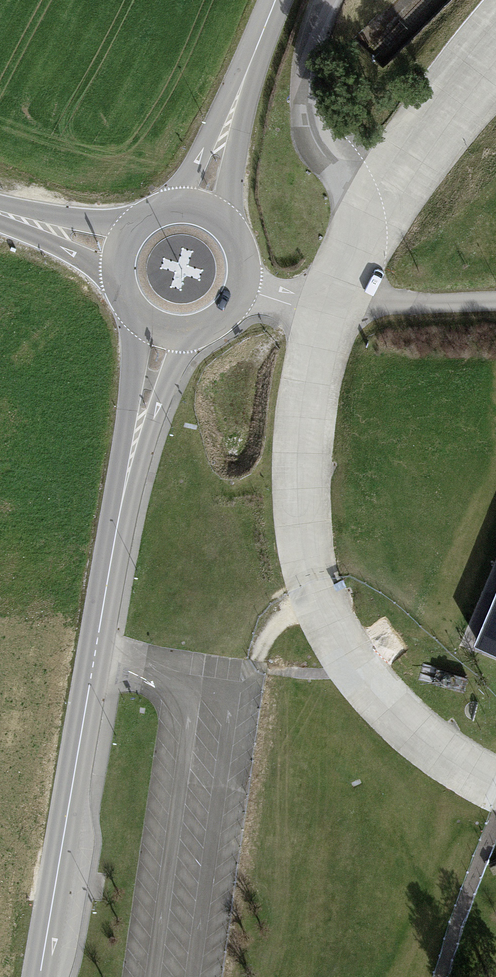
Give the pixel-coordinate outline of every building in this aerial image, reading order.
[(477,646),(495,654),(495,601),(477,646)]
